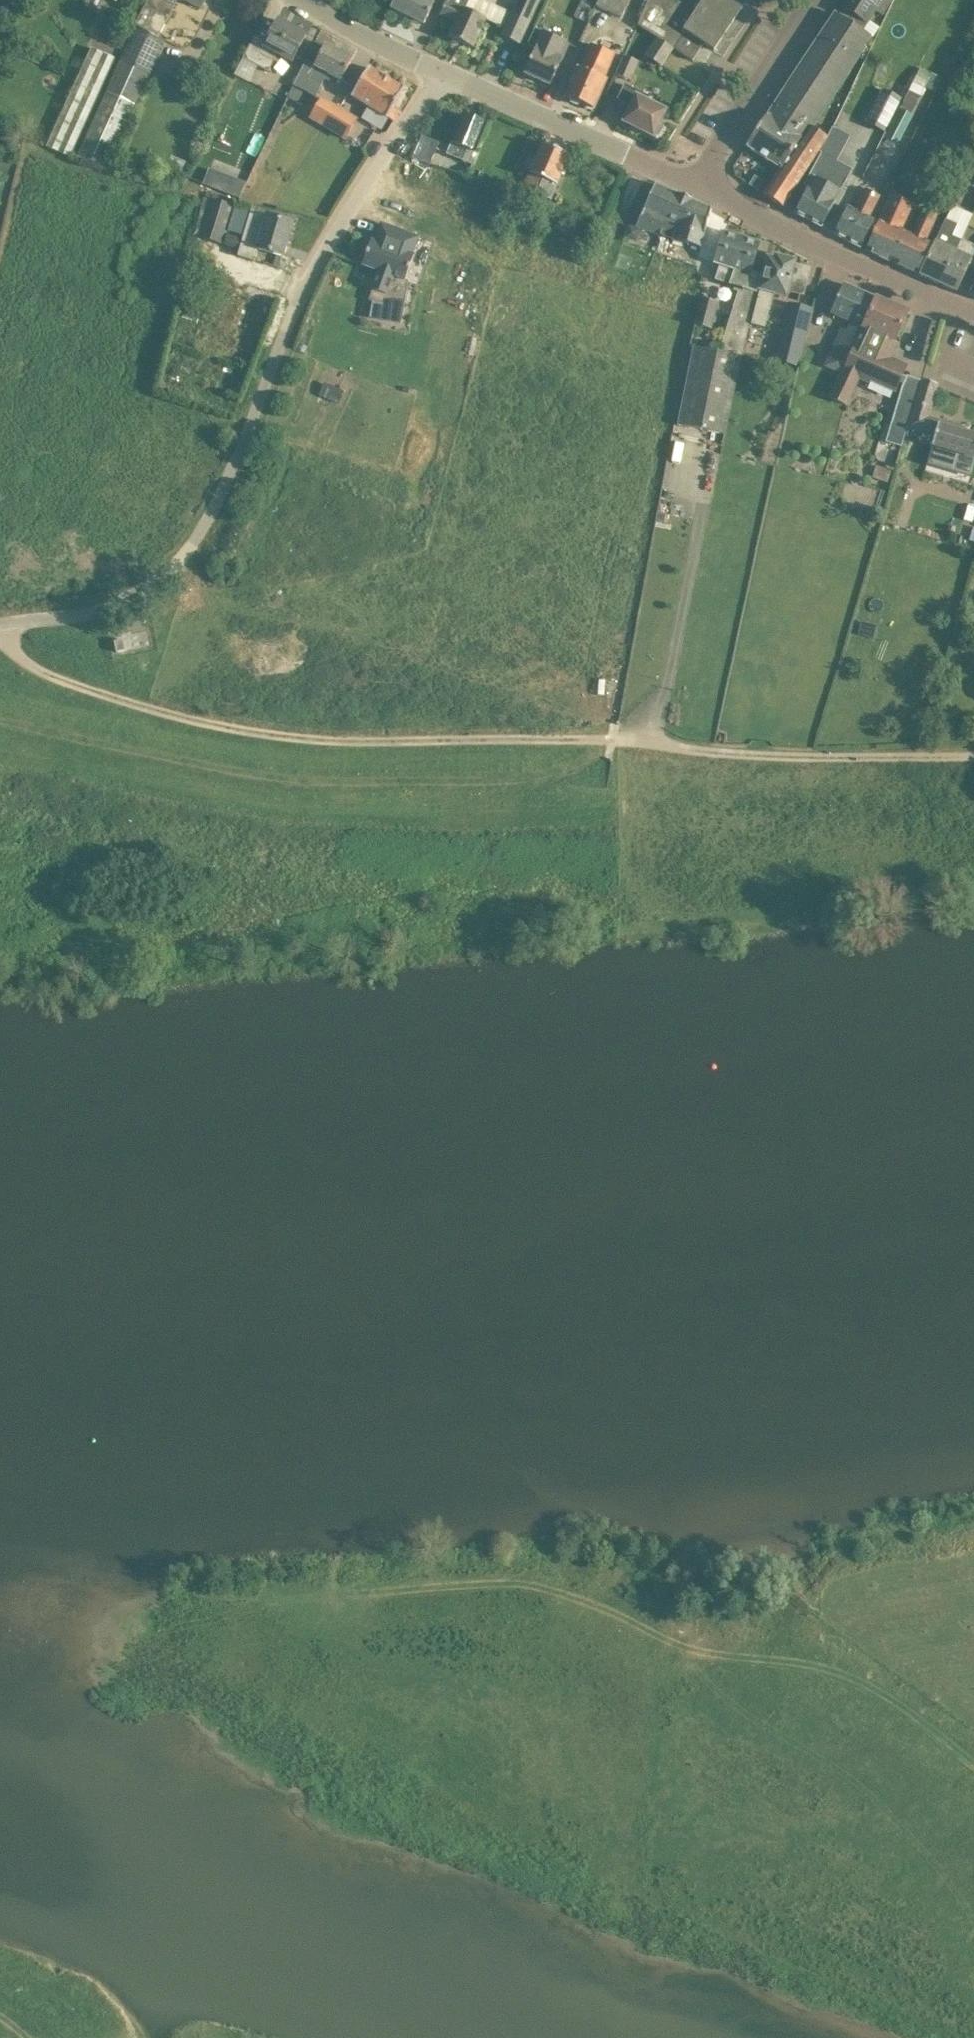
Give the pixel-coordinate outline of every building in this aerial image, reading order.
[(150,75),(164,45),(156,41),(178,0),(148,0),(144,7),(135,24),(120,60),(150,75)] [(201,9),(205,0),(183,0),(201,9)] [(391,8),(424,24),(435,2),(433,2),(434,0),(395,0),(391,8)] [(446,2),(440,15),(456,22),(449,37),(473,48),(487,19),(465,9),(470,0),(449,0),(448,3),(446,2)] [(501,36),(519,44),(540,0),(517,0),(501,36)] [(594,4),(585,0),(581,0),(574,16),(586,22),(594,4)] [(596,6),(621,17),(629,0),(598,0),(596,6)] [(676,50),(693,61),(704,44),(712,49),(714,50),(715,49),(714,49),(722,36),(723,37),(723,36),(723,35),(731,23),(732,24),(732,23),(732,22),(740,10),(741,9),(727,0),(704,0),(691,19),(678,11),(682,4),(676,0),(649,0),(638,25),(674,47),(673,48),(676,50)] [(838,16),(862,32),(875,11),(882,16),(892,0),(846,0),(841,7),(843,8),(838,16)] [(781,206),(782,206),(823,145),(850,90),(840,85),(866,47),(865,46),(871,37),(862,32),(838,16),(836,15),(836,14),(835,13),(834,15),(829,23),(828,23),(828,24),(828,25),(822,33),(821,34),(821,35),(816,43),(815,43),(814,44),(815,44),(809,53),(808,54),(803,63),(802,63),(801,64),(802,64),(796,73),(795,74),(789,83),(788,84),(783,93),(782,94),(776,103),(768,115),(768,114),(747,146),(781,169),(764,194),(766,196),(766,195),(781,205),(781,206)] [(278,20),(269,38),(267,42),(256,35),(243,59),(268,72),(277,56),(292,64),(307,35),(278,20)] [(538,79),(551,85),(563,58),(563,57),(569,43),(535,28),(528,45),(536,48),(525,73),(528,75),(538,80),(538,79)] [(658,40),(647,57),(661,65),(672,49),(658,40)] [(581,69),(578,67),(565,97),(570,99),(571,102),(578,105),(581,104),(594,109),(606,80),(604,79),(615,54),(591,44),(581,69)] [(328,73),(342,80),(353,59),(326,45),(315,66),(306,62),(294,84),(315,97),(328,73)] [(638,62),(624,55),(615,73),(630,80),(638,62)] [(369,67),(352,97),(394,121),(399,114),(400,115),(401,114),(393,108),(405,89),(369,67)] [(958,102),(966,85),(949,77),(941,94),(958,102)] [(650,97),(625,84),(617,100),(631,107),(624,122),(653,137),(660,134),(663,127),(661,121),(666,111),(648,102),(650,97)] [(866,123),(885,132),(901,100),(882,90),(866,123)] [(321,98),(310,118),(322,125),(334,106),(321,98)] [(347,114),(334,106),(322,125),(345,139),(357,119),(347,114)] [(885,138),(898,145),(914,114),(900,107),(885,138)] [(463,115),(460,123),(447,154),(464,161),(468,149),(475,152),(487,124),(484,123),(482,120),(477,118),(473,119),(463,115)] [(423,136),(414,156),(431,163),(439,142),(423,136)] [(524,189),(550,200),(569,155),(544,144),(524,189)] [(809,186),(795,213),(822,227),(841,191),(839,191),(851,170),(821,153),(804,184),(809,186)] [(203,184),(216,189),(222,173),(209,168),(203,184)] [(683,196),(656,183),(637,226),(661,235),(664,226),(665,223),(662,222),(666,214),(674,218),(683,196)] [(848,207),(835,233),(834,234),(861,248),(875,221),(869,218),(880,196),(866,189),(854,210),(848,207)] [(866,250),(892,262),(906,232),(901,230),(912,204),(891,195),(880,220),(866,250)] [(674,240),(701,248),(712,208),(683,196),(674,218),(666,214),(662,222),(665,223),(664,226),(661,235),(674,239),(674,240)] [(234,205),(210,198),(210,199),(204,198),(194,235),(222,244),(234,205)] [(892,262),(920,275),(934,245),(925,241),(937,216),(923,209),(912,235),(906,232),(892,262)] [(254,261),(258,249),(283,256),(293,223),(251,210),(238,256),(254,261)] [(946,219),(934,245),(920,275),(941,284),(961,240),(952,235),(957,224),(946,219)] [(695,345),(680,424),(727,434),(741,356),(761,276),(750,273),(760,243),(725,232),(715,263),(721,265),(717,279),(735,284),(733,290),(738,292),(721,350),(695,345)] [(363,264),(372,268),(379,270),(372,290),(369,300),(403,307),(408,282),(393,276),(402,251),(372,240),(363,264)] [(941,284),(957,292),(972,259),(970,258),(973,250),(973,246),(961,240),(941,284)] [(768,259),(755,313),(761,314),(762,308),(770,310),(774,293),(787,297),(788,290),(803,294),(810,269),(794,265),(795,261),(777,257),(776,261),(768,259)] [(845,366),(855,345),(876,298),(844,284),(831,312),(853,322),(849,331),(847,330),(833,360),(845,366)] [(702,298),(695,325),(711,329),(718,302),(702,298)] [(887,360),(887,359),(895,341),(908,312),(876,298),(855,345),(887,360)] [(798,309),(793,330),(805,333),(810,312),(798,309)] [(860,376),(896,392),(906,368),(887,359),(887,360),(855,345),(845,366),(832,397),(847,405),(860,376)] [(892,423),(886,442),(902,447),(908,428),(909,428),(923,381),(907,375),(907,377),(904,384),(902,386),(892,423)] [(923,381),(909,428),(935,436),(932,446),(973,458),(973,435),(951,428),(952,424),(929,417),(938,384),(923,379),(923,381)] [(888,482),(891,469),(877,465),(873,478),(888,482)] [(859,633),(875,637),(878,625),(862,621),(859,633)]
